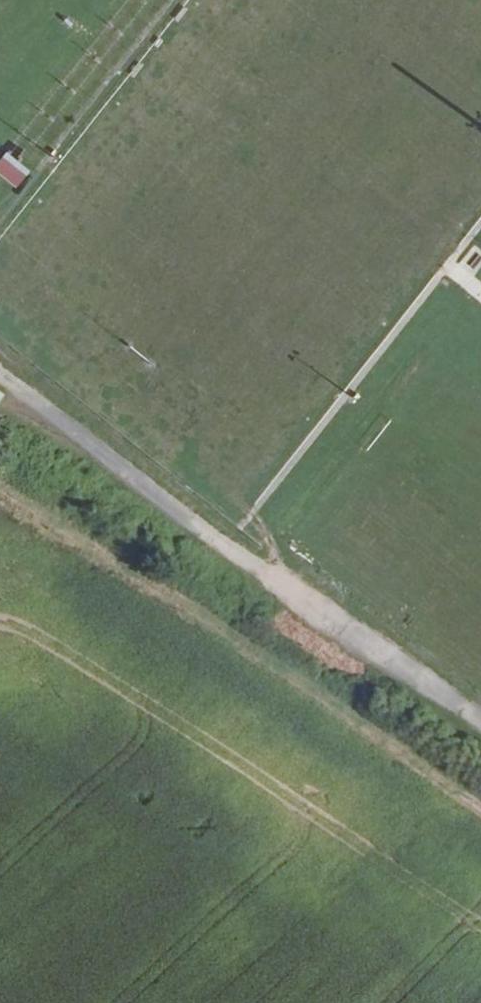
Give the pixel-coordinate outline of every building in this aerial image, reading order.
[(29,171),(5,151),(0,157),(0,174),(16,187),(29,171)]
